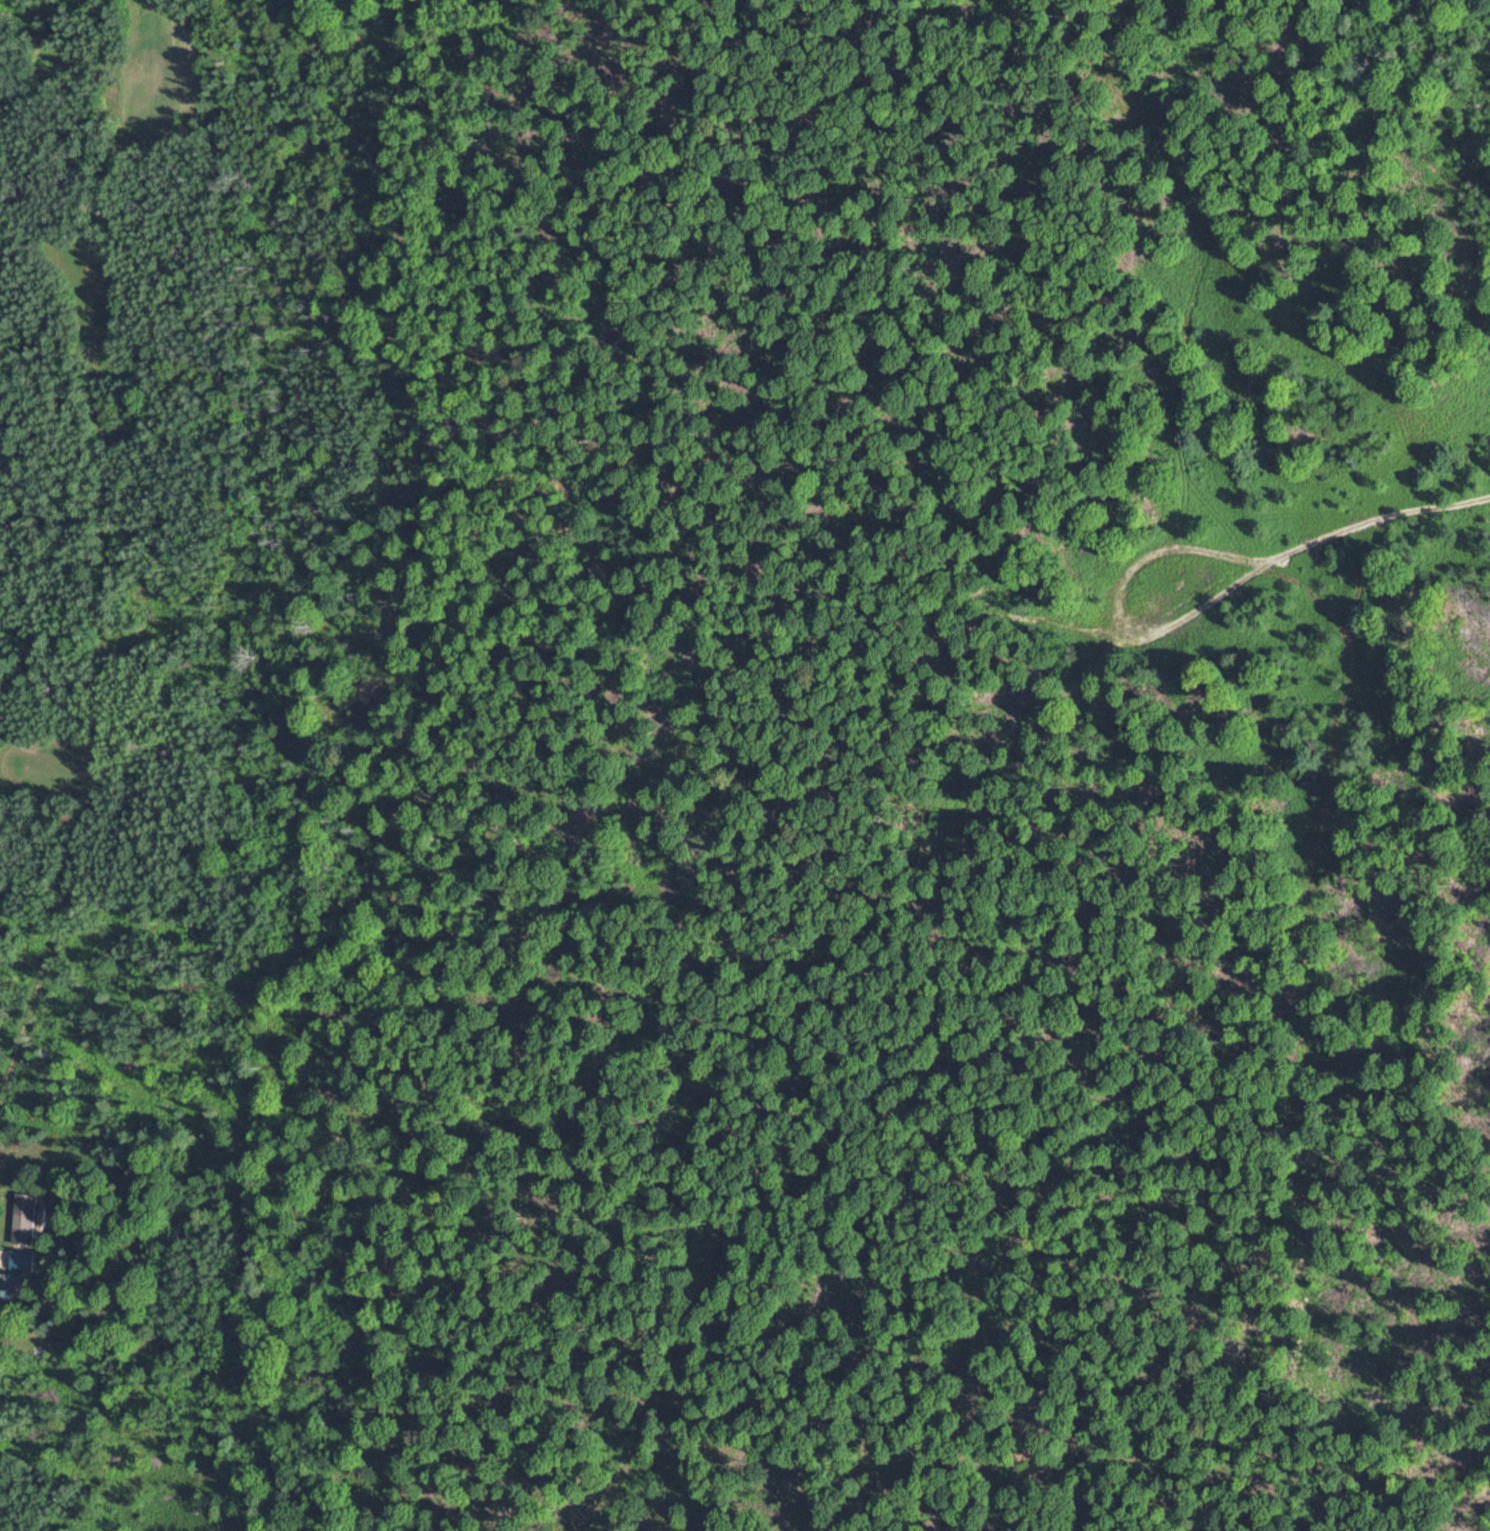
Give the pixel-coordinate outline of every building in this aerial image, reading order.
[(35,1245),(38,1195),(18,1193),(14,1243),(35,1245)] [(16,1273),(0,1272),(0,1296),(14,1297),(16,1273)]
